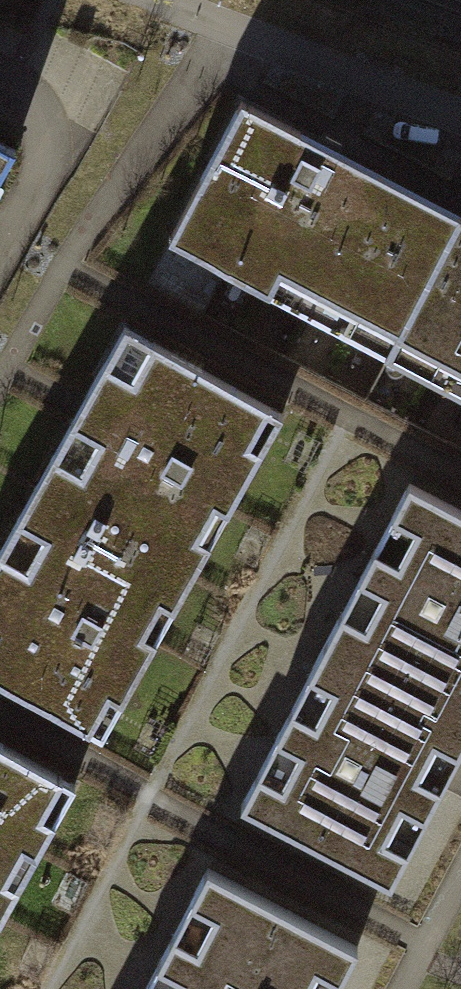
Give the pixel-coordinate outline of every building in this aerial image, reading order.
[(167,236),(384,353),(458,216),(294,128),(240,99),(167,236)] [(15,149),(0,141),(0,176),(15,149)] [(458,216),(384,353),(460,394),(460,218),(458,216)] [(81,407),(35,489),(186,574),(278,411),(127,326),(81,407)] [(460,714),(460,513),(406,484),(323,642),(460,714)] [(186,574),(35,489),(0,549),(0,677),(96,731),(186,574)] [(323,642),(237,806),(387,884),(460,742),(460,714),(323,642)] [(70,783),(0,743),(0,906),(70,783)] [(354,947),(206,870),(144,988),(333,988),(354,947)]
